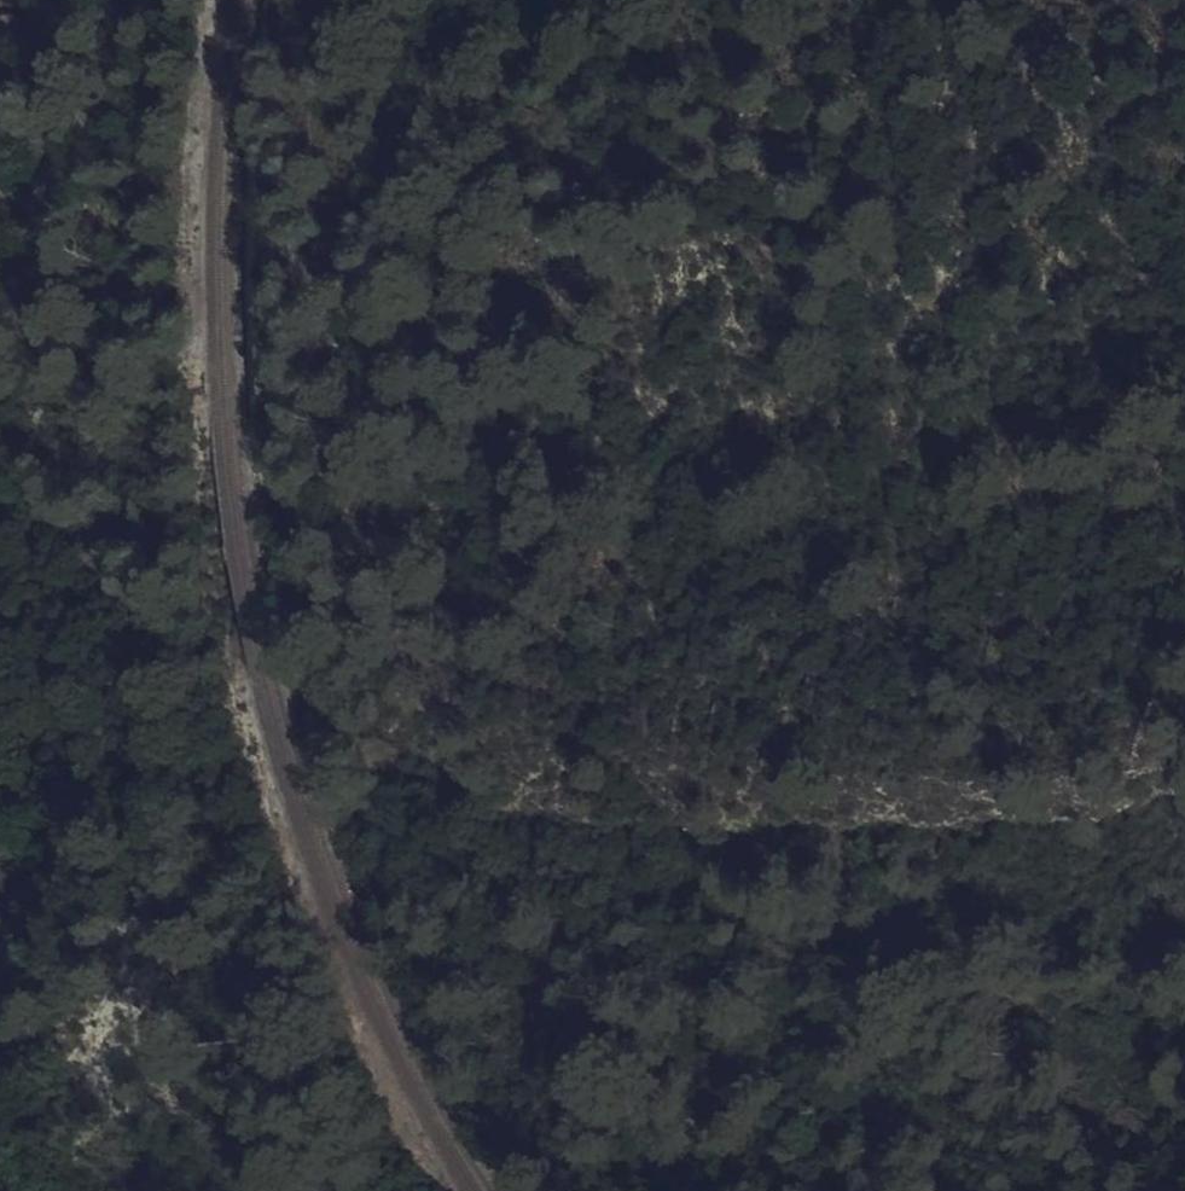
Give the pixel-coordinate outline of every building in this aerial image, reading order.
[(19,38),(20,15),(2,13),(0,26),(0,36),(19,38)]
